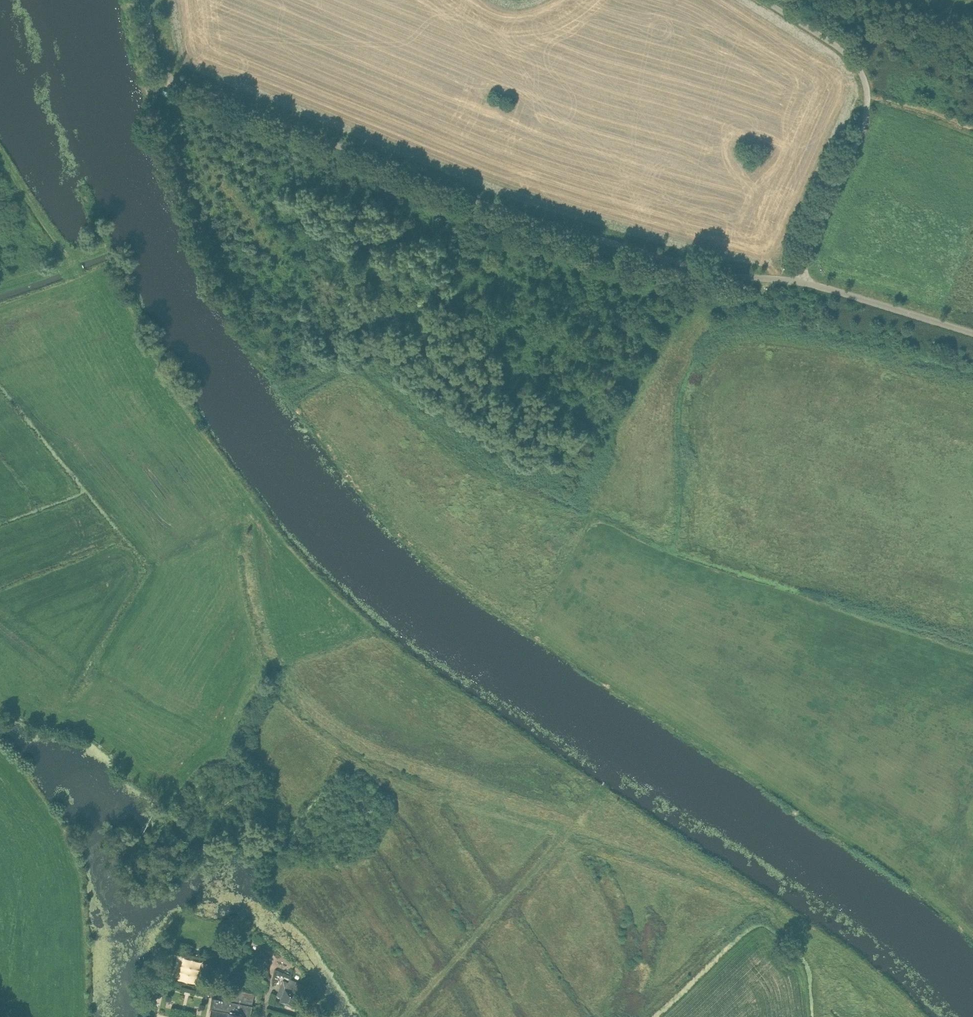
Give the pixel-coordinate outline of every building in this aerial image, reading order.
[(270,957),(261,950),(257,954),(265,962),(270,957)] [(277,996),(281,997),(279,1001),(295,1007),(304,984),(290,978),(289,982),(283,980),(277,996)] [(246,1015),(250,1016),(252,1005),(254,993),(228,988),(225,1000),(214,998),(211,1008),(211,1009),(210,1016),(245,1016),(246,1015)]
